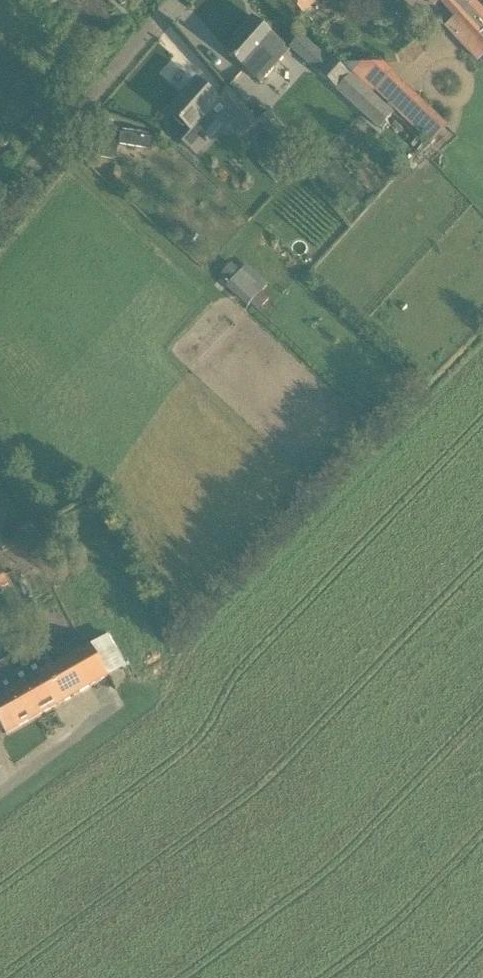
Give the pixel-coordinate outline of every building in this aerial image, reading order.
[(304,14),(320,0),(292,0),(304,14)] [(433,7),(439,1),(455,18),(445,27),(477,63),(482,57),(482,8),(476,0),(427,0),(433,7)] [(243,36),(227,53),(248,72),(261,84),(289,52),(276,40),(253,19),(241,32),(243,36)] [(290,48),(313,70),(327,56),(303,34),(290,48)] [(372,54),(352,75),(374,95),(377,91),(394,74),(377,57),(372,54)] [(351,75),(337,90),(380,129),(394,114),(351,75)] [(196,82),(169,112),(193,133),(209,115),(227,130),(234,121),(247,135),(259,124),(227,87),(216,99),(196,82)] [(35,111),(22,126),(29,133),(42,118),(35,111)] [(254,302),(270,284),(247,263),(239,272),(231,265),(223,273),(254,302)] [(5,528),(2,534),(5,540),(11,543),(17,541),(20,534),(17,528),(11,526),(5,528)] [(0,566),(0,590),(9,586),(0,566)] [(6,735),(124,668),(107,637),(91,646),(90,645),(47,669),(42,659),(0,682),(0,724),(6,735)]
